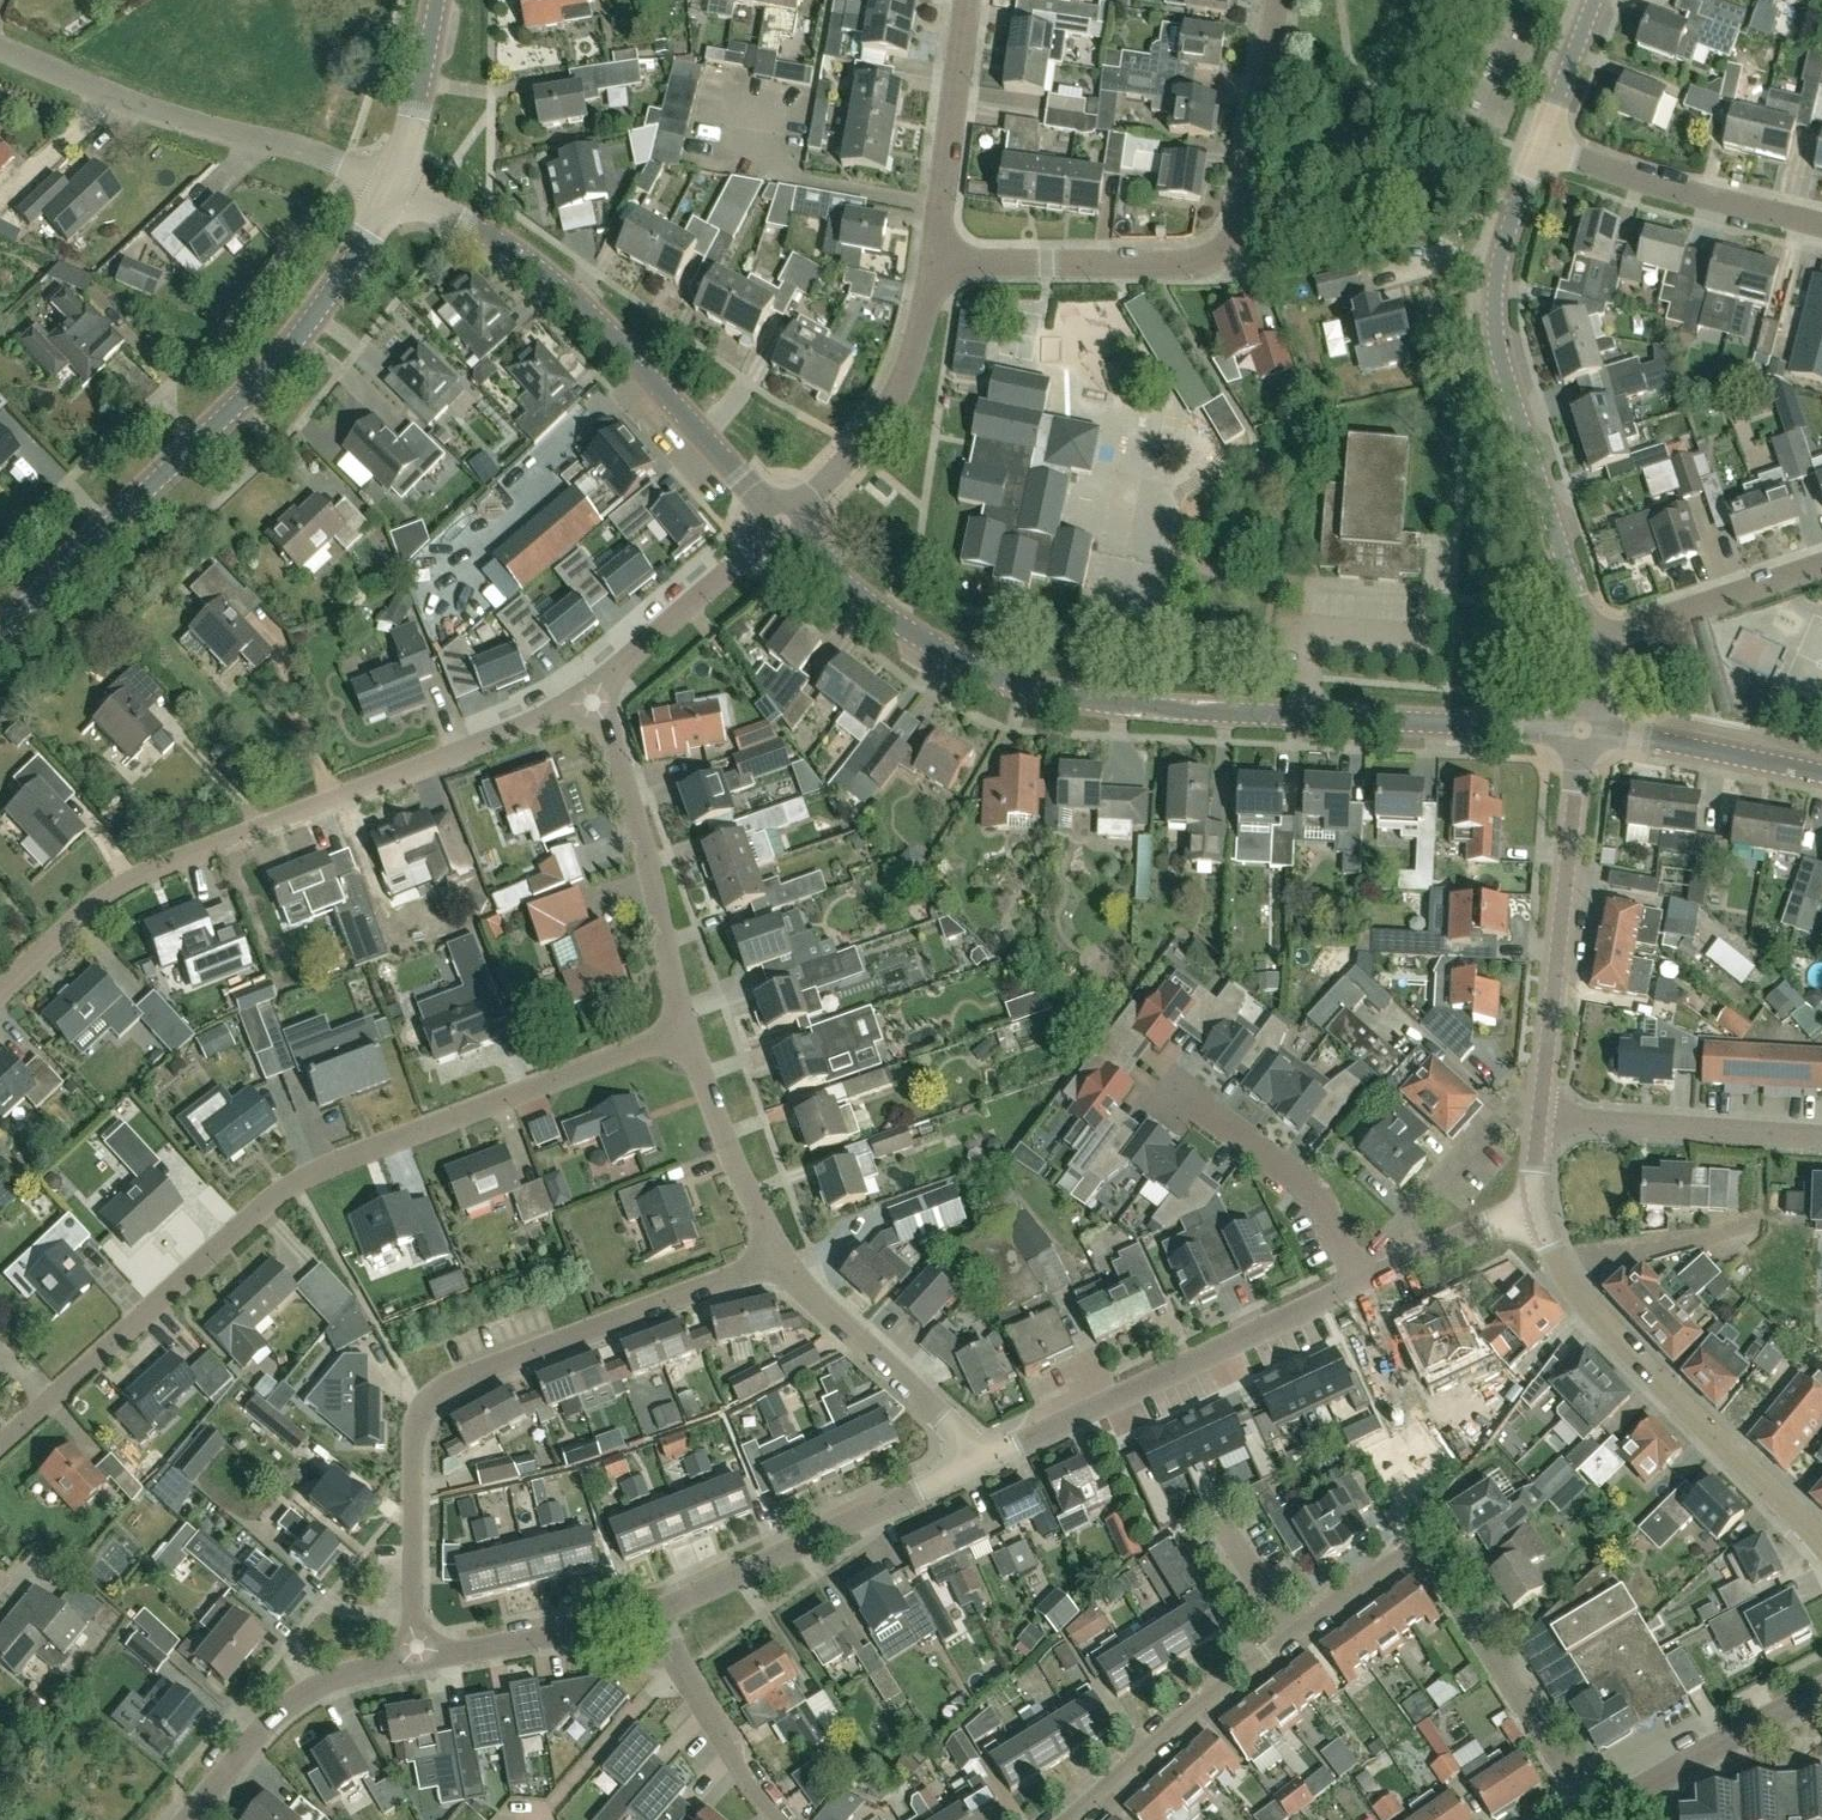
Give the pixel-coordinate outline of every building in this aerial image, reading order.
[(523,16),(526,31),(562,25),(562,26),(592,21),(590,6),(589,7),(587,0),(520,0),(521,3),(518,7),(519,14),(523,16)] [(736,0),(706,0),(710,1),(707,17),(732,21),(735,5),(736,0)] [(768,0),(736,0),(735,5),(766,11),(768,0)] [(766,11),(758,60),(757,60),(754,78),(755,78),(755,79),(773,82),(781,35),(793,37),(800,0),(768,0),(766,11)] [(832,16),(845,18),(848,0),(835,0),(832,16)] [(858,20),(913,30),(918,1),(913,0),(862,0),(861,1),(858,20)] [(1181,10),(1227,17),(1230,0),(1183,0),(1181,10)] [(1702,0),(1685,0),(1681,10),(1690,14),(1696,16),(1702,0)] [(1696,16),(1712,23),(1738,33),(1748,15),(1720,5),(1722,0),(1702,0),(1696,16)] [(1758,7),(1772,13),(1777,0),(1760,0),(1758,7)] [(1061,19),(1098,24),(1107,26),(1110,4),(1101,3),(1099,10),(1063,4),(1061,19)] [(1699,47),(1702,48),(1729,58),(1738,33),(1712,23),(1707,36),(1684,28),(1649,15),(1638,48),(1673,60),(1674,58),(1685,62),(1692,67),(1699,47)] [(829,34),(824,59),(839,61),(844,37),(841,36),(842,32),(865,37),(862,51),(860,64),(883,69),(885,56),(908,60),(913,30),(858,20),(845,18),(832,16),(829,34)] [(1009,59),(1049,65),(1062,67),(1067,34),(1096,39),(1098,24),(1061,19),(1059,34),(1014,27),(1009,59)] [(1121,72),(1159,78),(1160,69),(1167,65),(1180,67),(1219,73),(1224,34),(1186,29),(1183,48),(1158,45),(1153,48),(1151,58),(1123,54),(1121,72)] [(724,65),(726,54),(707,51),(705,62),(724,65)] [(726,54),(724,65),(743,69),(745,58),(726,54)] [(1045,97),(1049,65),(1009,59),(1005,91),(1045,97)] [(593,86),(536,95),(537,99),(533,99),(531,102),(532,113),(536,115),(539,115),(542,129),(587,121),(584,104),(600,102),(599,93),(642,86),(638,63),(591,70),(593,86)] [(671,80),(699,85),(703,69),(675,64),(671,80)] [(1720,99),(1720,101),(1734,104),(1742,68),(1727,64),(1720,99)] [(1157,92),(1159,78),(1121,72),(1103,70),(1101,93),(1144,100),(1144,102),(1154,104),(1152,113),(1173,116),(1171,132),(1209,138),(1210,133),(1215,134),(1218,110),(1214,109),(1215,100),(1178,94),(1178,95),(1157,92)] [(853,109),(897,117),(903,87),(858,79),(853,109)] [(695,99),(699,85),(671,80),(667,94),(695,99)] [(1613,113),(1651,128),(1664,95),(1625,81),(1613,113)] [(820,83),(816,102),(829,104),(833,86),(820,83)] [(1764,117),(1763,117),(1753,155),(1786,163),(1794,126),(1809,130),(1810,123),(1819,87),(1805,84),(1799,112),(1767,104),(1764,117)] [(1810,123),(1821,125),(1821,87),(1819,87),(1810,123)] [(1720,101),(1720,99),(1691,88),(1683,108),(1710,119),(1703,140),(1710,142),(1715,121),(1720,101)] [(692,113),(695,99),(667,94),(664,107),(692,113)] [(1048,112),(1085,118),(1087,103),(1050,97),(1048,112)] [(689,127),(692,113),(664,107),(660,122),(689,127)] [(892,146),(897,117),(853,109),(848,138),(892,146)] [(1753,155),(1763,117),(1732,110),(1723,148),(1753,155)] [(1099,120),(1085,118),(1048,112),(1045,129),(1076,134),(1078,135),(1085,138),(1093,137),(1097,133),(1099,120)] [(811,131),(824,134),(827,115),(815,113),(811,131)] [(1042,139),(1038,138),(1040,123),(1007,119),(1005,134),(1011,135),(1006,162),(1000,202),(1034,207),(1041,157),(1039,157),(1042,139)] [(685,141),(689,127),(660,122),(657,135),(685,141)] [(820,152),(824,134),(811,131),(808,150),(820,152)] [(682,155),(685,141),(657,135),(653,149),(682,155)] [(1122,171),(1128,137),(1111,135),(1106,169),(1122,171)] [(1128,137),(1122,171),(1133,173),(1136,155),(1158,158),(1160,142),(1128,137)] [(887,175),(892,146),(848,138),(842,167),(887,175)] [(678,169),(682,155),(653,149),(650,163),(650,164),(678,169)] [(607,199),(604,185),(597,151),(562,159),(564,167),(550,170),(559,211),(583,206),(583,204),(607,199)] [(0,152),(0,174),(11,164),(0,152)] [(1071,171),(1055,169),(1056,159),(1041,157),(1034,207),(1066,211),(1071,171)] [(1165,157),(1160,197),(1200,203),(1206,163),(1165,157)] [(1071,171),(1066,211),(1098,216),(1104,175),(1090,174),(1091,164),(1072,161),(1071,171)] [(663,171),(650,164),(650,163),(635,190),(649,197),(663,171)] [(42,215),(68,242),(120,193),(93,165),(68,189),(56,176),(17,213),(30,226),(42,215)] [(775,184),(769,223),(789,227),(796,187),(775,184)] [(827,211),(830,197),(797,190),(797,191),(794,206),(793,215),(822,221),(826,222),(827,213),(827,211)] [(187,246),(203,264),(240,229),(214,201),(193,221),(181,208),(149,238),(171,261),(187,246)] [(694,220),(684,238),(668,230),(647,270),(676,286),(693,254),(707,261),(720,235),(734,208),(720,201),(707,227),(694,220)] [(734,208),(720,235),(733,242),(748,215),(734,208)] [(833,212),(830,227),(847,230),(843,249),(881,256),(887,222),(833,212)] [(647,270),(668,230),(639,214),(617,254),(647,270)] [(1581,298),(1608,305),(1611,306),(1621,268),(1608,265),(1618,227),(1586,218),(1576,256),(1591,260),(1581,298)] [(1642,250),(1628,247),(1622,270),(1620,278),(1621,279),(1640,284),(1643,273),(1644,267),(1659,271),(1668,274),(1664,288),(1675,290),(1675,291),(1671,306),(1667,322),(1682,325),(1682,326),(1692,289),(1676,285),(1678,276),(1685,250),(1687,245),(1647,234),(1642,250)] [(1680,336),(1694,339),(1695,340),(1698,329),(1701,317),(1718,322),(1731,325),(1734,314),(1747,260),(1736,257),(1736,253),(1734,250),(1723,247),(1720,249),(1719,253),(1718,252),(1716,258),(1709,285),(1694,281),(1692,289),(1682,326),(1682,325),(1680,331),(1679,335),(1680,336)] [(123,254),(110,284),(150,301),(162,270),(123,254)] [(1747,260),(1734,314),(1742,317),(1747,314),(1749,306),(1767,310),(1777,267),(1747,260)] [(59,262),(45,275),(84,291),(91,276),(59,262)] [(710,314),(708,319),(725,328),(746,288),(703,265),(689,292),(702,299),(695,312),(696,312),(699,308),(710,314)] [(813,266),(799,292),(811,299),(826,273),(813,266)] [(852,288),(850,296),(871,301),(877,277),(848,270),(844,285),(852,288)] [(449,289),(443,294),(461,315),(446,327),(474,359),(501,335),(489,321),(501,310),(469,272),(463,277),(459,274),(446,285),(449,289)] [(1320,298),(1323,298),(1338,294),(1340,294),(1361,289),(1357,272),(1316,281),(1320,298)] [(1821,315),(1821,281),(1816,280),(1807,311),(1821,315)] [(89,383),(104,369),(100,364),(120,347),(123,343),(85,303),(82,306),(64,288),(49,302),(66,321),(48,337),(36,324),(17,342),(54,382),(72,365),(89,383)] [(746,288),(725,328),(754,343),(775,304),(746,288)] [(1223,398),(1153,289),(1131,301),(1123,306),(1191,417),(1202,410),(1223,398)] [(1604,317),(1606,306),(1608,305),(1581,298),(1580,299),(1557,293),(1553,311),(1558,312),(1561,321),(1545,326),(1555,354),(1552,355),(1552,356),(1592,344),(1605,340),(1599,318),(1604,317)] [(217,304),(203,303),(202,318),(216,319),(217,304)] [(997,307),(968,303),(960,362),(989,366),(997,307)] [(1403,343),(1408,341),(1399,308),(1389,311),(1387,305),(1380,307),(1379,304),(1354,311),(1356,319),(1355,320),(1363,353),(1378,349),(1383,367),(1408,361),(1403,343)] [(1250,307),(1217,318),(1223,337),(1220,338),(1226,356),(1229,363),(1236,360),(1252,355),(1262,381),(1291,371),(1281,343),(1265,349),(1250,307)] [(1807,311),(1799,343),(1821,349),(1821,315),(1807,311)] [(504,318),(494,328),(504,339),(514,329),(504,318)] [(803,385),(830,334),(801,318),(795,329),(774,369),(803,385)] [(1779,324),(1765,320),(1755,355),(1770,359),(1779,324)] [(830,334),(803,385),(833,401),(854,360),(825,345),(831,334),(830,334)] [(1601,374),(1596,358),(1616,352),(1613,341),(1605,340),(1592,344),(1552,356),(1553,357),(1555,356),(1559,368),(1554,369),(1559,385),(1564,383),(1565,386),(1601,374)] [(1799,343),(1791,375),(1821,383),(1821,349),(1799,343)] [(418,397),(409,406),(422,419),(428,425),(445,409),(435,399),(451,383),(417,348),(414,352),(410,348),(394,365),(397,368),(393,372),(418,397)] [(531,446),(563,419),(551,405),(569,389),(536,351),(533,354),(530,350),(511,366),(514,370),(511,373),(527,392),(513,404),(523,415),(512,425),(531,446)] [(474,381),(480,388),(500,370),(486,354),(476,362),(474,366),(471,369),(471,375),(474,381)] [(1226,356),(1213,360),(1228,385),(1242,381),(1236,360),(1229,363),(1226,356)] [(1610,386),(1642,376),(1636,359),(1604,370),(1610,386)] [(1574,413),(1575,415),(1570,417),(1575,432),(1580,431),(1583,442),(1634,425),(1625,399),(1647,392),(1649,395),(1676,388),(1671,369),(1642,377),(1642,376),(1610,386),(1615,401),(1610,402),(1609,401),(1574,413)] [(1044,417),(1043,417),(1050,384),(1051,385),(1052,383),(996,371),(996,373),(997,373),(990,406),(980,404),(973,440),(977,440),(975,449),(971,469),(967,468),(960,504),(981,508),(978,524),(967,522),(958,563),(997,572),(995,582),(1031,589),(1036,564),(1051,567),(1048,582),(1083,590),(1091,553),(1094,541),(1059,534),(1072,473),(1091,477),(1101,431),(1043,420),(1044,417)] [(384,381),(409,406),(418,397),(393,372),(384,381)] [(551,405),(563,419),(581,403),(569,389),(551,405)] [(1202,410),(1225,447),(1245,435),(1223,398),(1202,410)] [(374,420),(346,449),(351,454),(375,478),(389,491),(392,488),(413,466),(425,478),(445,458),(413,427),(398,443),(374,420)] [(645,453),(623,427),(619,431),(616,427),(612,424),(607,422),(603,423),(599,425),(596,429),(595,433),(595,438),(597,443),(601,446),(584,461),(587,465),(582,469),(579,465),(562,479),(574,493),(496,560),(522,591),(550,567),(576,545),(605,520),(624,504),(640,490),(635,484),(652,469),(641,456),(645,453)] [(1629,460),(1623,444),(1638,440),(1634,425),(1583,442),(1581,443),(1581,444),(1584,443),(1587,454),(1582,456),(1587,471),(1592,470),(1593,472),(1629,460)] [(18,451),(0,432),(0,468),(18,451)] [(1814,468),(1807,445),(1802,432),(1786,437),(1800,480),(1815,475),(1817,475),(1814,468)] [(1786,485),(1800,480),(1786,437),(1771,442),(1776,456),(1781,471),(1757,479),(1759,483),(1752,485),(1768,533),(1800,522),(1789,490),(1787,490),(1786,485)] [(1409,448),(1406,447),(1350,443),(1347,477),(1347,481),(1346,488),(1328,487),(1321,569),(1340,571),(1340,579),(1399,584),(1400,576),(1418,578),(1421,539),(1402,538),(1409,448)] [(1638,473),(1652,468),(1663,464),(1669,462),(1663,446),(1632,456),(1638,473)] [(331,464),(357,491),(373,476),(346,449),(331,464)] [(486,452),(471,461),(481,480),(497,472),(486,452)] [(1725,506),(1716,477),(1711,478),(1702,453),(1692,457),(1692,456),(1691,457),(1704,495),(1709,511),(1725,506)] [(1689,457),(1670,463),(1679,490),(1682,499),(1701,493),(1689,457)] [(1663,464),(1643,471),(1653,499),(1679,490),(1670,463),(1669,462),(1663,464)] [(1737,543),(1768,533),(1752,485),(1743,489),(1748,504),(1726,511),(1737,543)] [(606,521),(624,544),(636,534),(653,520),(674,546),(681,555),(700,541),(697,537),(706,529),(701,523),(687,505),(683,509),(673,497),(660,507),(659,506),(646,489),(642,492),(606,521)] [(299,571),(332,539),(344,528),(358,543),(372,529),(346,501),(332,514),(319,500),(302,516),(298,512),(269,539),(299,571)] [(1686,560),(1697,556),(1691,540),(1697,538),(1686,506),(1667,513),(1670,521),(1654,526),(1650,513),(1615,525),(1628,562),(1656,552),(1663,573),(1687,564),(1686,560)] [(601,577),(576,545),(550,567),(575,598),(576,597),(584,608),(585,608),(605,592),(616,606),(618,605),(617,604),(627,595),(630,599),(637,594),(657,578),(654,575),(634,549),(632,550),(633,551),(601,577)] [(661,584),(676,572),(668,563),(654,575),(657,578),(661,584)] [(189,591),(210,613),(191,631),(205,646),(226,668),(245,650),(258,664),(270,654),(241,624),(227,609),(243,594),(216,565),(212,569),(189,591)] [(560,651),(559,650),(569,642),(572,646),(599,625),(585,608),(584,608),(576,597),(575,598),(543,623),(519,593),(493,615),(518,646),(519,645),(527,655),(527,654),(547,638),(559,652),(560,651)] [(768,668),(757,684),(767,698),(781,717),(783,719),(799,698),(798,698),(787,689),(797,676),(801,672),(822,644),(794,622),(789,628),(774,649),(769,655),(785,666),(778,676),(768,668)] [(433,676),(420,641),(414,626),(390,635),(396,651),(402,667),(354,686),(368,722),(400,709),(402,714),(426,704),(417,682),(433,676)] [(506,690),(530,681),(524,667),(532,660),(527,654),(527,655),(519,645),(518,646),(516,647),(516,646),(514,647),(515,648),(480,662),(462,640),(440,657),(439,658),(444,671),(454,695),(479,685),(483,695),(484,695),(484,694),(496,689),(498,693),(506,690)] [(845,662),(820,694),(847,715),(871,682),(845,662)] [(130,758),(148,740),(163,756),(174,745),(138,708),(152,695),(128,671),(104,694),(113,703),(94,722),(130,758)] [(871,682),(847,715),(871,734),(872,735),(880,725),(897,703),(871,682)] [(799,698),(783,719),(794,733),(815,704),(802,694),(798,698),(799,698)] [(773,726),(783,719),(767,698),(757,705),(768,719),(773,726)] [(1668,699),(1667,708),(1687,712),(1688,703),(1668,699)] [(729,730),(724,700),(693,705),(694,712),(678,715),(677,712),(641,718),(647,759),(685,753),(684,749),(721,743),(719,731),(729,730)] [(773,726),(768,719),(734,731),(741,751),(781,737),(773,726)] [(30,737),(17,723),(3,737),(16,750),(30,737)] [(880,749),(860,776),(879,790),(881,792),(900,768),(908,774),(914,777),(917,772),(922,775),(949,791),(953,783),(971,753),(957,745),(954,750),(941,742),(944,736),(927,725),(919,738),(933,746),(922,764),(909,756),(912,753),(905,747),(890,737),(890,736),(880,749)] [(861,745),(843,769),(857,780),(860,776),(880,749),(867,739),(861,745)] [(717,778),(683,790),(696,827),(708,823),(730,815),(724,797),(753,787),(750,779),(788,765),(786,759),(780,742),(733,758),(739,773),(718,780),(717,778)] [(793,767),(804,797),(835,787),(831,783),(811,761),(807,757),(791,763),(793,767)] [(18,776),(31,791),(8,812),(53,861),(83,833),(51,799),(65,786),(38,758),(18,776)] [(1034,818),(1035,798),(1046,798),(1046,783),(1036,782),(1037,768),(1003,766),(1002,786),(985,785),(984,801),(983,829),(1009,830),(1009,817),(1034,818)] [(1061,790),(1060,807),(1061,807),(1098,810),(1098,814),(1097,828),(1108,828),(1107,840),(1131,841),(1132,826),(1146,826),(1148,794),(1101,792),(1102,771),(1062,769),(1061,790)] [(563,788),(558,790),(554,779),(550,781),(548,775),(546,770),(505,785),(503,779),(484,786),(493,812),(503,808),(507,821),(530,813),(541,844),(573,832),(567,814),(571,813),(563,788)] [(1226,865),(1227,829),(1205,828),(1207,777),(1170,776),(1168,827),(1194,828),(1193,863),(1226,865)] [(1271,842),(1269,869),(1293,870),(1295,835),(1279,835),(1282,781),(1240,779),(1237,840),(1271,842)] [(1361,842),(1346,841),(1349,802),(1350,785),(1307,782),(1305,822),(1327,823),(1327,834),(1338,834),(1337,855),(1346,855),(1345,875),(1360,876),(1361,842)] [(1416,841),(1419,841),(1422,802),(1422,788),(1380,786),(1378,826),(1402,828),(1401,840),(1416,841)] [(1451,845),(1468,846),(1467,863),(1498,864),(1501,810),(1487,809),(1488,791),(1457,790),(1455,831),(1451,831),(1451,845)] [(1660,849),(1662,834),(1666,795),(1633,791),(1628,830),(1649,833),(1647,847),(1660,849)] [(1666,795),(1662,834),(1695,838),(1699,799),(1666,795)] [(1346,841),(1361,842),(1364,803),(1349,802),(1346,841)] [(1398,891),(1432,893),(1432,873),(1435,803),(1422,802),(1419,841),(1416,841),(1414,871),(1399,871),(1398,891)] [(705,865),(703,869),(707,880),(711,882),(714,881),(715,882),(753,869),(774,861),(774,860),(765,835),(778,830),(789,827),(782,808),(747,820),(723,828),(728,842),(720,845),(704,851),(709,864),(705,865)] [(1766,855),(1772,815),(1738,810),(1732,850),(1766,855)] [(1772,815),(1766,855),(1799,860),(1805,820),(1772,815)] [(400,831),(375,841),(388,874),(389,877),(409,869),(418,891),(438,883),(438,884),(469,872),(457,841),(449,819),(448,818),(446,819),(431,825),(427,816),(412,822),(411,822),(414,828),(402,832),(401,830),(400,831)] [(1709,877),(1714,840),(1700,838),(1695,875),(1709,877)] [(1140,839),(1137,901),(1150,902),(1153,839),(1140,839)] [(1714,840),(1709,877),(1724,879),(1729,842),(1714,840)] [(337,893),(335,888),(323,857),(268,878),(280,909),(305,898),(308,905),(337,893)] [(1807,900),(1818,865),(1804,860),(1793,895),(1807,900)] [(533,897),(566,884),(557,862),(541,869),(544,878),(528,884),(533,897)] [(1807,900),(1820,904),(1821,896),(1821,866),(1818,865),(1807,900)] [(753,869),(715,882),(725,912),(752,903),(757,919),(817,898),(810,879),(782,889),(779,880),(759,887),(753,869)] [(1432,873),(1432,893),(1436,893),(1451,894),(1451,874),(1432,873)] [(1623,877),(1620,891),(1657,898),(1659,884),(1623,877)] [(344,890),(353,914),(370,907),(359,878),(335,888),(337,893),(344,890)] [(552,945),(574,1007),(627,988),(625,983),(623,976),(605,925),(591,929),(578,893),(528,911),(538,940),(550,946),(552,945)] [(1451,946),(1482,948),(1482,939),(1497,940),(1507,940),(1509,906),(1466,904),(1466,894),(1451,894),(1436,893),(1436,898),(1436,899),(1436,900),(1437,902),(1438,903),(1439,903),(1440,904),(1453,905),(1452,938),(1451,946)] [(1604,902),(1600,923),(1658,934),(1662,913),(1604,902)] [(162,969),(180,962),(188,982),(246,960),(234,929),(210,939),(201,916),(197,906),(174,914),(167,917),(145,926),(162,969)] [(210,939),(234,929),(225,906),(201,916),(210,939)] [(970,932),(953,916),(939,921),(945,940),(970,932)] [(794,971),(801,969),(836,957),(831,942),(817,947),(812,932),(785,942),(778,921),(735,936),(735,938),(732,940),(738,957),(741,955),(747,972),(764,967),(790,958),(794,971)] [(1634,946),(1655,949),(1658,934),(1600,923),(1596,945),(1633,952),(1634,946)] [(1661,948),(1677,951),(1680,941),(1695,944),(1698,931),(1666,924),(1661,948)] [(1374,956),(1443,959),(1462,960),(1496,962),(1497,940),(1482,939),(1482,948),(1451,946),(1452,938),(1375,935),(1374,952),(1374,956)] [(448,947),(464,989),(418,1007),(439,1061),(494,1040),(490,1027),(506,1021),(474,936),(448,947)] [(1719,937),(1705,955),(1742,983),(1756,966),(1719,937)] [(989,957),(980,945),(972,951),(971,959),(977,966),(989,957)] [(1632,961),(1633,952),(1596,945),(1592,967),(1650,978),(1652,965),(1632,961)] [(1156,965),(1185,995),(1204,977),(1175,947),(1156,965)] [(809,981),(812,990),(865,971),(857,949),(836,957),(801,969),(794,971),(769,980),(773,994),(805,982),(809,981)] [(764,967),(769,980),(794,971),(790,958),(764,967)] [(1460,978),(1462,960),(1443,959),(1434,977),(1455,978),(1452,1014),(1435,1012),(1421,1027),(1462,1065),(1474,1051),(1473,1049),(1475,1026),(1495,1028),(1498,990),(1477,989),(1477,980),(1460,978)] [(1646,999),(1650,978),(1592,967),(1588,988),(1646,999)] [(1349,1016),(1364,1000),(1381,1015),(1393,1002),(1372,983),(1357,969),(1330,998),(1328,996),(1307,1019),(1327,1037),(1358,1064),(1373,1078),(1401,1102),(1402,1100),(1446,1140),(1476,1107),(1405,1043),(1394,1055),(1349,1016)] [(143,1017),(136,1009),(116,987),(111,992),(92,971),(71,991),(64,998),(44,1016),(70,1045),(99,1019),(118,1040),(139,1021),(143,1017)] [(1781,1019),(1805,1001),(1788,979),(1765,996),(1781,1019)] [(1659,980),(1655,1003),(1678,1007),(1680,994),(1674,993),(1676,983),(1659,980)] [(773,994),(772,994),(756,999),(761,1012),(756,1017),(761,1030),(767,1030),(768,1032),(821,1013),(813,993),(812,990),(809,981),(805,982),(773,994)] [(231,997),(239,1016),(255,1009),(272,1002),(277,1000),(269,982),(231,997)] [(1129,1010),(1106,1040),(1132,1060),(1145,1042),(1159,1052),(1182,1022),(1195,1032),(1217,1002),(1199,989),(1189,1003),(1167,986),(1146,1014),(1133,1005),(1129,1010)] [(1229,1079),(1240,1065),(1255,1045),(1234,1029),(1246,999),(1229,986),(1217,1002),(1195,1032),(1211,1044),(1204,1053),(1210,1058),(1207,1063),(1229,1079)] [(1003,1002),(1012,1025),(1056,1009),(1035,990),(1003,1002)] [(139,1021),(152,1034),(173,1015),(153,994),(136,1009),(143,1017),(139,1021)] [(1821,1031),(1821,1023),(1804,1002),(1790,1014),(1812,1040),(1821,1031)] [(255,1009),(239,1016),(255,1057),(271,1050),(257,1015),(255,1009)] [(271,1010),(257,1015),(271,1050),(285,1045),(271,1010)] [(292,1053),(370,1022),(367,1015),(329,1030),(323,1014),(283,1030),(292,1053)] [(173,1015),(152,1034),(172,1057),(194,1038),(173,1015)] [(860,1051),(858,1046),(876,1039),(869,1018),(850,1024),(847,1017),(822,1026),(829,1046),(817,1050),(815,1043),(777,1057),(790,1094),(827,1081),(827,1083),(859,1072),(852,1054),(859,1051),(860,1051)] [(1670,1083),(1670,1074),(1672,1051),(1696,1053),(1696,1041),(1671,1030),(1644,1018),(1643,1042),(1640,1042),(1640,1043),(1637,1046),(1620,1045),(1620,1058),(1616,1058),(1612,1062),(1612,1074),(1615,1077),(1619,1077),(1618,1080),(1670,1083)] [(1255,1045),(1240,1065),(1254,1076),(1244,1090),(1266,1107),(1269,1102),(1275,1107),(1297,1077),(1275,1061),(1288,1030),(1273,1019),(1255,1045)] [(350,1091),(352,1095),(386,1082),(374,1051),(380,1048),(370,1022),(292,1053),(297,1066),(298,1068),(302,1079),(307,1076),(319,1108),(340,1100),(338,1096),(350,1091)] [(224,1026),(195,1041),(205,1061),(234,1047),(224,1026)] [(1118,1077),(1132,1060),(1106,1040),(1100,1049),(1064,1097),(1076,1106),(1070,1115),(1081,1123),(1074,1131),(1083,1138),(1072,1152),(1078,1156),(1068,1169),(1069,1170),(1056,1189),(1069,1197),(1083,1180),(1084,1181),(1089,1175),(1123,1129),(1109,1118),(1132,1088),(1118,1077)] [(1703,1084),(1821,1092),(1821,1054),(1705,1047),(1703,1084)] [(22,1096),(36,1111),(63,1086),(36,1058),(25,1069),(20,1074),(1,1055),(0,1056),(0,1118),(22,1096)] [(1373,1078),(1358,1064),(1319,1094),(1297,1077),(1275,1107),(1281,1111),(1278,1116),(1300,1132),(1310,1119),(1326,1131),(1360,1085),(1364,1088),(1373,1078)] [(886,1071),(842,1087),(847,1101),(892,1085),(886,1071)] [(817,1096),(822,1109),(833,1106),(847,1101),(842,1087),(817,1096)] [(206,1157),(217,1148),(228,1162),(275,1125),(248,1091),(224,1110),(218,1101),(198,1116),(205,1125),(190,1137),(206,1157)] [(593,1117),(565,1128),(572,1146),(600,1135),(610,1164),(651,1149),(642,1126),(638,1114),(633,1100),(592,1116),(593,1117)] [(851,1109),(836,1114),(833,1106),(822,1109),(798,1118),(810,1153),(861,1135),(851,1109)] [(1412,1150),(1427,1134),(1402,1110),(1360,1156),(1400,1192),(1426,1163),(1412,1150)] [(153,1155),(125,1125),(123,1127),(112,1137),(142,1169),(154,1157),(153,1155)] [(1123,1129),(1089,1175),(1103,1185),(1129,1165),(1151,1181),(1173,1152),(1167,1148),(1171,1143),(1149,1126),(1138,1140),(1123,1129)] [(905,1130),(870,1143),(876,1161),(912,1148),(905,1130)] [(1047,1163),(1021,1141),(1010,1156),(1037,1176),(1047,1163)] [(848,1151),(852,1163),(853,1165),(869,1159),(876,1177),(881,1175),(876,1161),(870,1143),(848,1151)] [(491,1207),(489,1203),(513,1193),(520,1190),(504,1150),(478,1160),(479,1165),(473,1167),(448,1177),(462,1213),(467,1211),(469,1216),(491,1207)] [(1173,1152),(1151,1181),(1171,1197),(1152,1222),(1163,1230),(1206,1210),(1216,1196),(1196,1180),(1205,1169),(1182,1152),(1179,1156),(1173,1152)] [(852,1163),(850,1164),(817,1176),(830,1211),(857,1201),(865,1199),(859,1183),(876,1177),(869,1159),(853,1165),(852,1163)] [(1644,1177),(1644,1179),(1639,1179),(1635,1182),(1635,1192),(1638,1196),(1643,1196),(1642,1209),(1689,1213),(1689,1210),(1707,1212),(1724,1213),(1726,1193),(1743,1194),(1744,1175),(1709,1173),(1708,1192),(1690,1190),(1691,1172),(1661,1170),(1661,1178),(1644,1177)] [(152,1226),(155,1229),(181,1206),(152,1174),(151,1174),(149,1177),(139,1185),(104,1218),(114,1230),(129,1246),(131,1245),(152,1226)] [(1085,1207),(1103,1185),(1089,1175),(1084,1181),(1083,1180),(1069,1197),(1085,1207)] [(2,1213),(17,1200),(0,1182),(0,1210),(2,1213)] [(1814,1216),(1814,1225),(1816,1225),(1821,1225),(1821,1182),(1816,1182),(1816,1187),(1804,1186),(1803,1196),(1787,1195),(1786,1215),(1814,1216)] [(628,1225),(644,1219),(657,1256),(693,1243),(682,1212),(686,1210),(679,1191),(660,1198),(655,1184),(618,1197),(628,1225)] [(543,1188),(519,1197),(530,1224),(554,1214),(543,1188)] [(993,1232),(1047,1299),(1071,1286),(1048,1242),(1049,1240),(1009,1190),(979,1215),(993,1232)] [(864,1253),(842,1278),(874,1306),(896,1282),(899,1285),(911,1273),(886,1251),(887,1250),(947,1228),(935,1196),(889,1213),(895,1231),(882,1236),(866,1254),(864,1253)] [(429,1199),(411,1206),(408,1198),(395,1203),(382,1208),(351,1220),(367,1259),(416,1240),(426,1265),(451,1256),(429,1199)] [(1227,1215),(1203,1226),(1219,1260),(1232,1253),(1242,1275),(1245,1280),(1248,1279),(1250,1283),(1265,1276),(1263,1271),(1273,1267),(1253,1226),(1236,1234),(1227,1215)] [(88,1287),(65,1262),(89,1239),(67,1216),(17,1263),(40,1287),(35,1291),(58,1316),(88,1287)] [(1188,1257),(1171,1265),(1190,1306),(1200,1301),(1202,1306),(1218,1298),(1215,1294),(1218,1293),(1216,1287),(1205,1266),(1219,1260),(1203,1226),(1179,1238),(1188,1257)] [(1046,1300),(1047,1299),(993,1232),(962,1246),(1026,1378),(1074,1355),(1055,1316),(1046,1300)] [(1107,1299),(1123,1333),(1152,1319),(1149,1313),(1138,1290),(1156,1282),(1139,1247),(1119,1256),(1122,1261),(1114,1265),(1126,1290),(1107,1299)] [(1205,1266),(1216,1287),(1242,1275),(1232,1253),(1219,1260),(1205,1266)] [(251,1332),(297,1290),(294,1287),(296,1286),(274,1262),(248,1287),(242,1292),(226,1306),(229,1309),(232,1313),(209,1333),(242,1371),(267,1349),(251,1332)] [(1696,1300),(1720,1276),(1707,1262),(1681,1284),(1674,1276),(1669,1271),(1655,1284),(1643,1271),(1629,1283),(1623,1276),(1605,1293),(1648,1340),(1693,1297),(1696,1300)] [(320,1266),(303,1282),(337,1319),(351,1300),(320,1266)] [(929,1272),(897,1308),(922,1330),(938,1312),(954,1294),(929,1272)] [(1527,1280),(1526,1281),(1491,1314),(1499,1322),(1480,1340),(1482,1341),(1510,1371),(1516,1365),(1561,1323),(1564,1320),(1527,1280)] [(1167,1305),(1156,1282),(1138,1290),(1149,1313),(1167,1305)] [(1464,1283),(1454,1285),(1458,1307),(1468,1305),(1464,1283)] [(1096,1345),(1123,1333),(1107,1299),(1101,1285),(1076,1297),(1082,1311),(1080,1311),(1096,1345)] [(1703,1307),(1696,1300),(1693,1297),(1648,1340),(1673,1368),(1700,1342),(1708,1349),(1712,1345),(1724,1331),(1717,1325),(1702,1340),(1686,1323),(1703,1307)] [(329,1329),(325,1335),(336,1354),(371,1336),(351,1300),(337,1319),(329,1329)] [(798,1314),(778,1319),(775,1303),(761,1306),(743,1310),(750,1341),(796,1331),(797,1333),(813,1329),(798,1314)] [(1427,1323),(1408,1332),(1418,1355),(1412,1358),(1427,1391),(1497,1358),(1481,1341),(1480,1342),(1474,1329),(1467,1332),(1456,1309),(1427,1322),(1427,1323)] [(718,1348),(750,1341),(743,1310),(725,1314),(717,1315),(711,1317),(713,1327),(700,1332),(707,1352),(718,1348)] [(1724,1331),(1712,1345),(1708,1349),(1683,1379),(1715,1409),(1739,1382),(1736,1379),(1743,1370),(1732,1361),(1735,1358),(1728,1352),(1740,1337),(1727,1326),(1724,1331)] [(700,1332),(688,1337),(684,1327),(680,1329),(673,1332),(653,1339),(664,1368),(707,1352),(700,1332)] [(964,1383),(968,1381),(977,1401),(990,1395),(1005,1389),(986,1349),(975,1355),(955,1338),(953,1340),(939,1329),(921,1349),(935,1361),(938,1358),(953,1372),(955,1370),(961,1378),(964,1383)] [(664,1368),(653,1339),(642,1343),(628,1348),(622,1351),(626,1360),(615,1364),(623,1384),(664,1368)] [(760,1371),(769,1389),(788,1379),(824,1360),(814,1343),(779,1361),(760,1371)] [(1763,1351),(1754,1344),(1744,1358),(1753,1365),(1763,1351)] [(1784,1360),(1768,1347),(1754,1365),(1770,1377),(1784,1360)] [(1371,1405),(1356,1374),(1347,1378),(1335,1353),(1309,1365),(1329,1406),(1349,1397),(1356,1412),(1371,1405)] [(208,1354),(193,1367),(218,1393),(232,1380),(208,1354)] [(1561,1421),(1607,1377),(1586,1355),(1551,1388),(1565,1403),(1557,1411),(1557,1417),(1561,1421)] [(130,1406),(117,1418),(142,1446),(156,1434),(157,1433),(149,1425),(171,1404),(193,1384),(194,1383),(185,1374),(170,1357),(124,1399),(130,1406)] [(343,1358),(304,1404),(318,1415),(321,1410),(341,1426),(354,1426),(354,1447),(375,1447),(375,1449),(384,1449),(384,1425),(379,1425),(379,1391),(367,1391),(364,1391),(364,1361),(364,1358),(343,1358)] [(587,1363),(567,1371),(579,1401),(611,1389),(615,1399),(627,1394),(623,1384),(615,1364),(603,1369),(599,1359),(596,1360),(587,1363)] [(1309,1365),(1283,1376),(1283,1377),(1303,1418),(1302,1418),(1309,1432),(1321,1426),(1314,1413),(1329,1406),(1309,1365)] [(769,1389),(760,1371),(758,1369),(729,1384),(740,1404),(769,1389)] [(562,1407),(579,1401),(567,1371),(537,1383),(542,1395),(529,1401),(535,1418),(538,1417),(541,1424),(557,1419),(554,1410),(562,1407)] [(265,1375),(251,1391),(256,1394),(265,1402),(278,1386),(265,1375)] [(1269,1415),(1254,1422),(1266,1448),(1283,1440),(1278,1430),(1302,1418),(1303,1418),(1283,1377),(1257,1389),(1269,1415)] [(1607,1377),(1561,1421),(1583,1444),(1595,1433),(1629,1399),(1607,1377)] [(838,1398),(836,1394),(832,1384),(830,1379),(821,1383),(828,1398),(821,1401),(838,1437),(824,1443),(838,1473),(860,1462),(864,1460),(866,1459),(845,1413),(838,1398)] [(1519,1380),(1513,1387),(1524,1396),(1530,1388),(1519,1380)] [(1785,1473),(1821,1428),(1821,1397),(1809,1386),(1802,1380),(1750,1441),(1785,1473)] [(1520,1401),(1521,1402),(1530,1411),(1548,1392),(1537,1381),(1530,1388),(1524,1396),(1520,1401)] [(282,1382),(278,1386),(265,1402),(278,1413),(295,1393),(282,1382)] [(1513,1387),(1507,1395),(1519,1404),(1520,1401),(1524,1396),(1513,1387)] [(611,1389),(579,1401),(585,1416),(599,1411),(604,1409),(617,1404),(615,1399),(611,1389)] [(678,1398),(687,1420),(701,1415),(692,1392),(678,1398)] [(535,1418),(529,1401),(517,1405),(510,1393),(499,1399),(480,1410),(496,1438),(526,1421),(535,1418)] [(778,1422),(790,1417),(779,1393),(767,1399),(778,1422)] [(845,1413),(866,1459),(870,1457),(875,1455),(897,1444),(890,1429),(905,1413),(885,1394),(845,1413)] [(1507,1395),(1501,1403),(1513,1412),(1519,1404),(1507,1395)] [(778,1422),(767,1399),(756,1405),(774,1443),(775,1447),(787,1442),(778,1422)] [(266,1403),(264,1406),(276,1417),(282,1411),(269,1400),(266,1403)] [(568,1422),(585,1416),(579,1401),(562,1407),(568,1422)] [(651,1413),(659,1430),(682,1421),(675,1403),(651,1413)] [(1501,1403),(1495,1411),(1507,1420),(1513,1412),(1501,1403)] [(1226,1404),(1198,1417),(1218,1459),(1244,1447),(1262,1484),(1265,1483),(1279,1476),(1274,1464),(1266,1448),(1254,1422),(1253,1421),(1237,1428),(1234,1420),(1226,1404)] [(468,1453),(496,1438),(480,1410),(466,1418),(457,1423),(452,1426),(461,1441),(444,1451),(449,1460),(443,1463),(443,1476),(443,1479),(462,1468),(457,1459),(468,1453)] [(1181,1425),(1167,1431),(1187,1474),(1205,1511),(1222,1503),(1204,1466),(1218,1459),(1198,1417),(1196,1418),(1194,1413),(1179,1421),(1181,1425)] [(1237,1428),(1253,1421),(1250,1413),(1234,1420),(1237,1428)] [(778,1422),(787,1442),(788,1446),(801,1440),(790,1417),(778,1422)] [(282,1422),(273,1433),(296,1452),(305,1441),(282,1422)] [(1629,1437),(1615,1451),(1619,1455),(1617,1458),(1647,1488),(1661,1473),(1682,1452),(1651,1422),(1633,1441),(1629,1437)] [(1321,1426),(1309,1432),(1315,1444),(1320,1457),(1332,1451),(1321,1426)] [(190,1442),(169,1468),(191,1487),(226,1446),(206,1430),(194,1445),(190,1442)] [(1150,1469),(1134,1477),(1160,1532),(1178,1524),(1161,1486),(1187,1474),(1167,1431),(1167,1432),(1166,1431),(1140,1443),(1141,1444),(1139,1444),(1143,1453),(1144,1455),(1150,1469)] [(660,1443),(667,1462),(692,1453),(685,1434),(660,1443)] [(611,1453),(605,1436),(596,1440),(601,1456),(611,1453)] [(594,1439),(563,1450),(569,1467),(600,1457),(594,1439)] [(788,1446),(794,1458),(793,1458),(806,1487),(813,1484),(819,1481),(838,1473),(824,1443),(808,1451),(803,1439),(801,1440),(788,1446)] [(775,1447),(774,1443),(759,1450),(768,1470),(793,1458),(794,1458),(788,1446),(787,1442),(775,1447)] [(806,1487),(793,1458),(768,1470),(759,1450),(756,1444),(743,1450),(754,1475),(762,1471),(772,1493),(776,1502),(780,1500),(784,1503),(793,1499),(795,1493),(802,1489),(806,1487)] [(1279,1476),(1320,1457),(1315,1444),(1274,1464),(1279,1476)] [(132,1504),(142,1492),(110,1457),(93,1473),(70,1448),(40,1476),(75,1514),(110,1481),(132,1504)] [(1600,1492),(1605,1487),(1624,1468),(1604,1448),(1580,1472),(1600,1492)] [(508,1459),(519,1477),(538,1473),(534,1454),(508,1459)] [(686,1461),(692,1480),(700,1477),(712,1473),(705,1454),(694,1458),(686,1461)] [(1127,1462),(1134,1477),(1150,1469),(1144,1455),(1127,1462)] [(150,1456),(132,1475),(141,1484),(159,1465),(150,1456)] [(481,1486),(519,1477),(508,1459),(506,1456),(476,1464),(481,1486)] [(610,1483),(631,1475),(625,1456),(586,1469),(589,1480),(607,1474),(610,1483)] [(1576,1475),(1564,1463),(1562,1460),(1534,1487),(1535,1487),(1548,1502),(1576,1475)] [(1047,1479),(1065,1517),(1085,1508),(1088,1513),(1116,1501),(1106,1479),(1092,1486),(1086,1472),(1082,1463),(1047,1479)] [(176,1515),(191,1487),(165,1465),(145,1488),(176,1515)] [(1100,1465),(1086,1472),(1092,1486),(1106,1479),(1100,1465)] [(762,1471),(754,1475),(763,1497),(772,1493),(762,1471)] [(1559,1514),(1587,1487),(1576,1475),(1548,1502),(1559,1514)] [(335,1476),(311,1504),(327,1517),(327,1518),(349,1537),(374,1507),(351,1488),(351,1490),(335,1476)] [(1370,1508),(1357,1487),(1350,1476),(1323,1493),(1331,1504),(1305,1520),(1294,1503),(1282,1510),(1265,1483),(1262,1484),(1250,1490),(1253,1495),(1256,1499),(1268,1519),(1292,1557),(1305,1548),(1318,1568),(1369,1537),(1356,1516),(1370,1508)] [(650,1496),(643,1477),(633,1480),(621,1485),(628,1505),(637,1501),(650,1496)] [(543,1481),(531,1484),(537,1512),(542,1529),(553,1527),(548,1505),(543,1481)] [(706,1493),(719,1526),(726,1523),(732,1521),(752,1513),(739,1481),(706,1493)] [(1685,1483),(1638,1531),(1651,1544),(1670,1525),(1678,1532),(1692,1518),(1717,1542),(1743,1514),(1712,1484),(1699,1497),(1685,1483)] [(1489,1556),(1496,1551),(1507,1540),(1529,1521),(1537,1514),(1523,1491),(1513,1497),(1502,1504),(1490,1486),(1450,1512),(1457,1523),(1454,1529),(1460,1538),(1467,1538),(1468,1540),(1477,1535),(1489,1556)] [(994,1498),(997,1504),(994,1505),(1007,1533),(1034,1520),(1041,1536),(1059,1528),(1056,1521),(1051,1509),(1042,1513),(1031,1488),(1014,1496),(1011,1490),(994,1498)] [(1813,1501),(1821,1510),(1821,1491),(1813,1501)] [(719,1526),(706,1493),(675,1505),(687,1538),(708,1530),(715,1528),(719,1526)] [(475,1496),(458,1500),(462,1520),(480,1516),(475,1496)] [(560,1503),(548,1505),(553,1527),(564,1524),(560,1503)] [(643,1517),(656,1550),(664,1547),(669,1545),(687,1538),(675,1505),(643,1517)] [(1085,1508),(1065,1517),(1056,1521),(1059,1528),(1065,1540),(1094,1527),(1088,1513),(1085,1508)] [(981,1592),(972,1572),(973,1571),(967,1559),(972,1557),(970,1551),(989,1542),(975,1514),(971,1516),(970,1512),(965,1510),(957,1514),(956,1519),(957,1522),(950,1526),(939,1531),(953,1559),(976,1608),(982,1606),(977,1594),(981,1592)] [(329,1567),(325,1564),(329,1559),(332,1555),(336,1551),(318,1536),(289,1512),(277,1527),(299,1545),(289,1557),(301,1567),(314,1577),(316,1575),(319,1578),(329,1567)] [(1105,1524),(1124,1563),(1136,1557),(1139,1556),(1142,1555),(1139,1548),(1123,1515),(1105,1524)] [(656,1550),(643,1517),(611,1530),(616,1543),(623,1563),(626,1561),(647,1554),(652,1551),(656,1550)] [(495,1520),(481,1523),(486,1543),(500,1540),(495,1520)] [(486,1543),(481,1523),(472,1525),(477,1545),(486,1543)] [(1508,1541),(1507,1540),(1496,1551),(1489,1556),(1498,1570),(1490,1575),(1511,1610),(1541,1592),(1526,1567),(1542,1557),(1534,1543),(1539,1540),(1528,1523),(1525,1525),(1508,1541)] [(175,1550),(191,1530),(187,1527),(154,1565),(159,1569),(170,1578),(186,1559),(175,1550)] [(965,1619),(972,1616),(978,1613),(975,1608),(976,1608),(953,1559),(939,1531),(902,1549),(911,1568),(916,1577),(930,1570),(941,1565),(951,1585),(958,1601),(957,1602),(965,1619)] [(229,1591),(235,1596),(240,1591),(278,1622),(285,1614),(290,1608),(293,1610),(304,1597),(300,1594),(302,1592),(289,1581),(269,1565),(257,1580),(250,1576),(249,1577),(196,1532),(181,1550),(229,1591)] [(556,1544),(564,1576),(598,1568),(590,1535),(556,1544)] [(1187,1613),(1174,1621),(1193,1652),(1221,1635),(1207,1614),(1220,1606),(1176,1538),(1157,1549),(1157,1550),(1186,1596),(1179,1600),(1187,1613)] [(1761,1540),(1733,1554),(1735,1557),(1727,1561),(1739,1584),(1718,1594),(1727,1611),(1771,1589),(1768,1582),(1780,1576),(1769,1557),(1773,1555),(1766,1541),(1763,1543),(1761,1540)] [(1018,1575),(1019,1578),(1039,1568),(1026,1542),(1007,1551),(1018,1575)] [(556,1544),(523,1552),(532,1585),(553,1579),(559,1578),(564,1576),(556,1544)] [(443,1584),(461,1584),(457,1568),(460,1568),(460,1548),(444,1548),(444,1567),(443,1584)] [(1153,1552),(1150,1554),(1179,1600),(1186,1596),(1157,1550),(1153,1552)] [(1018,1575),(1007,1551),(992,1557),(1003,1581),(1018,1575)] [(504,1591),(532,1585),(523,1552),(491,1560),(499,1593),(504,1591)] [(460,1568),(457,1568),(461,1584),(465,1601),(497,1593),(499,1593),(491,1560),(460,1568)] [(941,1565),(930,1570),(939,1590),(951,1585),(941,1565)] [(1592,1696),(1572,1708),(1583,1726),(1581,1726),(1597,1752),(1634,1730),(1631,1725),(1650,1713),(1653,1719),(1686,1699),(1685,1697),(1663,1660),(1652,1642),(1606,1565),(1589,1575),(1542,1620),(1550,1633),(1548,1634),(1564,1659),(1568,1657),(1592,1696)] [(880,1570),(845,1593),(860,1617),(876,1644),(888,1664),(937,1633),(928,1618),(914,1594),(900,1602),(887,1582),(880,1570)] [(901,1573),(887,1582),(900,1602),(914,1594),(913,1591),(901,1573)] [(1132,1573),(1118,1582),(1127,1595),(1141,1587),(1132,1573)] [(1406,1621),(1411,1628),(1424,1619),(1429,1626),(1439,1619),(1412,1582),(1406,1586),(1390,1598),(1406,1621)] [(927,1583),(913,1591),(914,1594),(928,1618),(942,1610),(927,1583)] [(83,1631),(104,1606),(76,1584),(56,1608),(83,1631)] [(1118,1586),(1105,1594),(1112,1607),(1126,1599),(1118,1586)] [(34,1656),(44,1643),(62,1657),(65,1653),(83,1631),(56,1608),(35,1591),(21,1609),(12,1620),(0,1635),(0,1664),(17,1677),(34,1656)] [(1700,1596),(1707,1616),(1720,1611),(1712,1591),(1700,1596)] [(1056,1594),(1036,1613),(1059,1636),(1060,1635),(1080,1615),(1058,1592),(1056,1594)] [(1754,1603),(1709,1627),(1724,1656),(1742,1646),(1735,1634),(1748,1628),(1763,1657),(1791,1642),(1793,1647),(1810,1639),(1807,1634),(1810,1632),(1791,1597),(1760,1614),(1754,1603)] [(1411,1628),(1406,1621),(1390,1598),(1368,1613),(1395,1651),(1404,1644),(1398,1637),(1406,1631),(1411,1628)] [(213,1639),(243,1664),(262,1640),(248,1629),(252,1624),(236,1611),(235,1613),(221,1601),(213,1610),(199,1627),(214,1638),(213,1639)] [(1096,1608),(1067,1634),(1077,1650),(1110,1630),(1096,1608)] [(942,1610),(928,1618),(937,1633),(942,1642),(956,1634),(942,1610)] [(148,1637),(146,1640),(167,1659),(174,1650),(179,1644),(143,1611),(132,1623),(148,1637)] [(855,1657),(861,1653),(849,1633),(843,1636),(828,1611),(815,1619),(796,1632),(810,1656),(813,1654),(822,1669),(841,1658),(845,1663),(855,1657)] [(1395,1651),(1368,1613),(1364,1616),(1342,1633),(1364,1663),(1376,1653),(1382,1660),(1391,1653),(1395,1651)] [(1169,1668),(1193,1652),(1174,1621),(1159,1631),(1154,1624),(1145,1630),(1169,1668)] [(1046,1638),(1031,1626),(1017,1643),(1032,1654),(1046,1638)] [(1143,1684),(1169,1668),(1145,1630),(1134,1636),(1138,1643),(1123,1652),(1143,1684)] [(1138,1643),(1134,1636),(1131,1632),(1116,1641),(1123,1652),(1138,1643)] [(167,1659),(146,1640),(138,1633),(124,1649),(153,1674),(167,1659)] [(1351,1672),(1364,1663),(1342,1633),(1320,1648),(1348,1686),(1357,1679),(1351,1672)] [(224,1687),(243,1664),(213,1639),(199,1656),(186,1645),(178,1653),(192,1665),(191,1667),(207,1679),(210,1675),(224,1687)] [(1102,1648),(1103,1651),(1084,1662),(1095,1681),(1102,1676),(1117,1700),(1129,1693),(1143,1684),(1123,1652),(1116,1641),(1115,1639),(1102,1648)] [(1068,1647),(1055,1655),(1067,1675),(1080,1667),(1068,1647)] [(861,1653),(855,1657),(886,1705),(891,1703),(902,1696),(869,1648),(861,1653)] [(1673,1654),(1663,1660),(1685,1697),(1702,1687),(1679,1650),(1673,1654)] [(776,1651),(753,1665),(787,1721),(800,1740),(809,1754),(817,1748),(827,1741),(821,1731),(803,1703),(791,1684),(795,1682),(776,1651)] [(1288,1673),(1310,1703),(1323,1693),(1328,1700),(1337,1693),(1310,1657),(1288,1673)] [(753,1665),(725,1683),(735,1699),(740,1696),(749,1710),(743,1714),(753,1731),(771,1719),(774,1723),(777,1727),(789,1747),(800,1740),(787,1721),(753,1665)] [(1298,1712),(1310,1703),(1288,1673),(1267,1690),(1295,1726),(1304,1720),(1298,1712)] [(540,1692),(547,1737),(546,1737),(547,1741),(550,1740),(570,1717),(574,1721),(580,1714),(601,1732),(612,1720),(616,1723),(631,1705),(627,1702),(629,1700),(618,1690),(616,1692),(605,1682),(600,1678),(584,1681),(585,1684),(578,1685),(577,1682),(552,1687),(552,1690),(540,1692)] [(1426,1691),(1438,1708),(1457,1695),(1445,1678),(1426,1691)] [(148,1744),(162,1756),(171,1744),(174,1747),(201,1714),(163,1683),(144,1706),(151,1712),(136,1729),(151,1741),(148,1744)] [(495,1700),(503,1750),(502,1750),(509,1787),(529,1784),(522,1741),(546,1737),(547,1737),(540,1692),(539,1683),(510,1688),(512,1697),(495,1700)] [(1067,1716),(1087,1747),(1113,1730),(1087,1689),(1076,1696),(1082,1706),(1069,1715),(1067,1716)] [(1295,1726),(1267,1690),(1241,1710),(1272,1750),(1273,1749),(1265,1738),(1276,1729),(1282,1736),(1291,1729),(1295,1726)] [(849,1734),(823,1691),(803,1703),(821,1731),(827,1741),(831,1746),(849,1734)] [(1403,1701),(1412,1721),(1433,1713),(1424,1692),(1403,1701)] [(963,1696),(950,1705),(959,1718),(973,1708),(965,1695),(963,1696)] [(468,1710),(450,1713),(453,1733),(457,1752),(456,1752),(465,1801),(485,1797),(478,1754),(502,1750),(503,1750),(495,1700),(495,1696),(466,1701),(468,1710)] [(1038,1724),(1048,1718),(1040,1706),(1030,1712),(1038,1724)] [(389,1715),(380,1717),(383,1734),(392,1732),(395,1748),(398,1747),(401,1764),(439,1757),(440,1757),(440,1755),(436,1737),(431,1709),(414,1713),(414,1710),(409,1711),(405,1712),(389,1715)] [(1019,1716),(1028,1730),(1038,1724),(1030,1712),(1029,1710),(1019,1716)] [(1254,1764),(1272,1750),(1241,1710),(1236,1714),(1234,1711),(1229,1711),(1220,1717),(1220,1722),(1222,1725),(1221,1726),(1249,1762),(1252,1760),(1254,1764)] [(986,1716),(966,1732),(975,1746),(1002,1729),(991,1711),(986,1716)] [(1523,1738),(1512,1721),(1509,1722),(1503,1714),(1491,1722),(1497,1731),(1501,1728),(1512,1746),(1523,1738)] [(1048,1718),(1038,1724),(1062,1762),(1087,1747),(1067,1716),(1052,1725),(1048,1718)] [(597,1819),(624,1819),(630,1813),(629,1813),(667,1769),(654,1758),(661,1750),(650,1740),(652,1737),(638,1724),(619,1745),(623,1749),(603,1771),(624,1789),(597,1819)] [(1036,1778),(1062,1762),(1038,1724),(1028,1730),(1032,1737),(1017,1747),(1036,1778)] [(953,1741),(946,1748),(972,1788),(981,1783),(982,1785),(989,1781),(960,1735),(953,1741)] [(1189,1753),(1214,1780),(1226,1770),(1232,1776),(1240,1769),(1208,1735),(1189,1753)] [(1321,1751),(1339,1776),(1357,1764),(1340,1738),(1321,1751)] [(321,1770),(309,1777),(327,1807),(343,1798),(341,1795),(363,1781),(384,1817),(408,1803),(394,1777),(376,1788),(370,1777),(368,1778),(346,1740),(315,1759),(321,1770)] [(1387,1750),(1385,1746),(1380,1740),(1368,1749),(1376,1758),(1387,1750)] [(919,1766),(929,1756),(932,1753),(922,1742),(909,1755),(919,1766)] [(1036,1778),(1017,1747),(1001,1756),(995,1746),(985,1752),(1011,1794),(1036,1778)] [(446,1792),(440,1793),(442,1806),(465,1801),(456,1752),(440,1755),(440,1757),(439,1757),(446,1792)] [(1202,1791),(1214,1780),(1189,1753),(1169,1771),(1200,1806),(1208,1798),(1202,1791)] [(1439,1761),(1437,1762),(1448,1778),(1450,1780),(1460,1773),(1462,1772),(1452,1758),(1450,1753),(1439,1761)] [(1520,1757),(1507,1765),(1499,1753),(1487,1761),(1515,1804),(1540,1787),(1520,1757)] [(1462,1772),(1460,1773),(1491,1819),(1492,1819),(1493,1819),(1500,1819),(1506,1816),(1504,1811),(1515,1804),(1487,1761),(1484,1757),(1462,1772)] [(801,1793),(816,1813),(836,1785),(818,1760),(791,1779),(801,1793)] [(1437,1762),(1430,1768),(1443,1785),(1450,1780),(1448,1778),(1437,1762)] [(1315,1796),(1335,1781),(1324,1766),(1304,1781),(1315,1796)] [(688,1818),(693,1811),(680,1799),(686,1791),(675,1782),(678,1778),(667,1769),(629,1813),(630,1813),(637,1819),(686,1819),(688,1818)] [(1145,1793),(1170,1819),(1194,1819),(1198,1816),(1198,1810),(1197,1809),(1200,1806),(1169,1771),(1165,1775),(1145,1793)] [(882,1804),(891,1795),(880,1777),(866,1787),(869,1792),(867,1798),(882,1804)] [(1797,1780),(1797,1787),(1798,1787),(1800,1819),(1821,1819),(1821,1778),(1797,1780)] [(1777,1788),(1776,1781),(1739,1783),(1740,1790),(1741,1819),(1777,1819),(1776,1788),(1777,1788)] [(1313,1801),(1298,1782),(1274,1799),(1289,1819),(1313,1801)] [(967,1819),(1004,1819),(982,1785),(981,1783),(972,1788),(970,1789),(976,1800),(961,1810),(967,1819)] [(1798,1787),(1797,1787),(1777,1788),(1776,1788),(1777,1819),(1800,1819),(1798,1787)] [(928,1790),(917,1797),(932,1819),(967,1819),(961,1810),(946,1819),(928,1790)] [(1740,1790),(1697,1792),(1697,1797),(1695,1797),(1690,1803),(1709,1819),(1741,1819),(1740,1790)] [(1145,1793),(1125,1812),(1133,1819),(1170,1819),(1145,1793)] [(1441,1805),(1432,1793),(1420,1801),(1433,1819),(1469,1819),(1452,1797),(1441,1805)] [(1392,1796),(1372,1810),(1379,1819),(1393,1819),(1404,1813),(1392,1796)] [(866,1804),(850,1797),(836,1801),(820,1819),(851,1819),(866,1804)] [(917,1797),(913,1800),(912,1810),(918,1819),(917,1819),(932,1819),(917,1797)] [(288,1817),(267,1800),(250,1819),(291,1819),(288,1817)] [(1420,1801),(1409,1809),(1417,1819),(1433,1819),(1420,1801)] [(1690,1803),(1685,1809),(1685,1810),(1680,1811),(1681,1819),(1709,1819),(1690,1803)]
